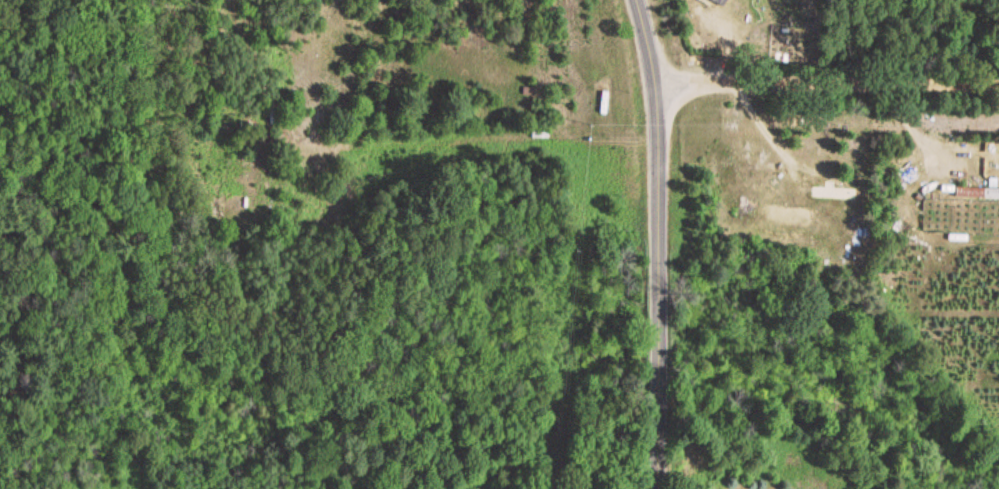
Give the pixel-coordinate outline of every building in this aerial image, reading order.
[(718,9),(724,0),(703,0),(718,9)] [(806,201),(855,202),(855,189),(806,187),(806,201)]
